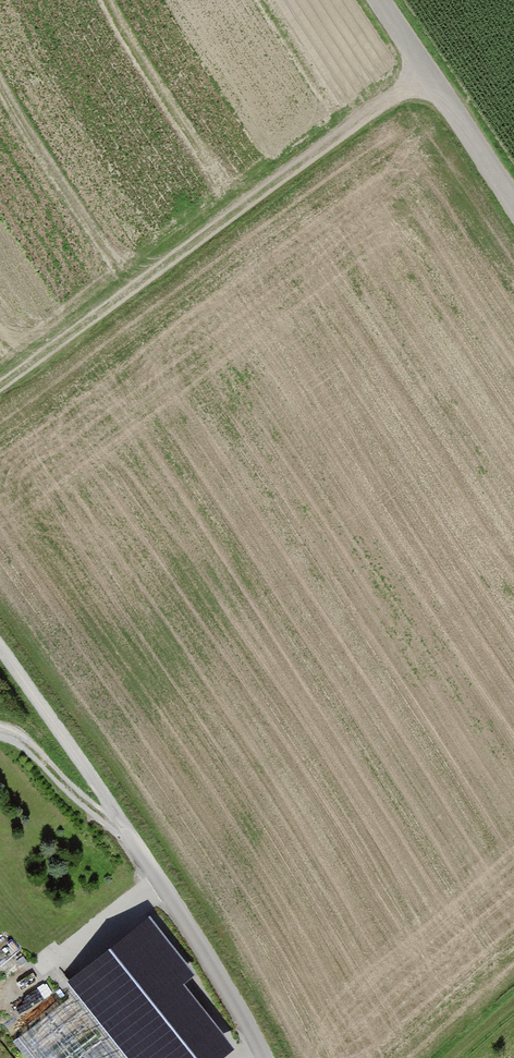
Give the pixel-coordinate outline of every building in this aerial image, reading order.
[(61,989),(116,1057),(210,1057),(221,1049),(171,985),(184,974),(144,924),(61,989)] [(36,1057),(101,1057),(57,1003),(17,1034),(36,1057)]
